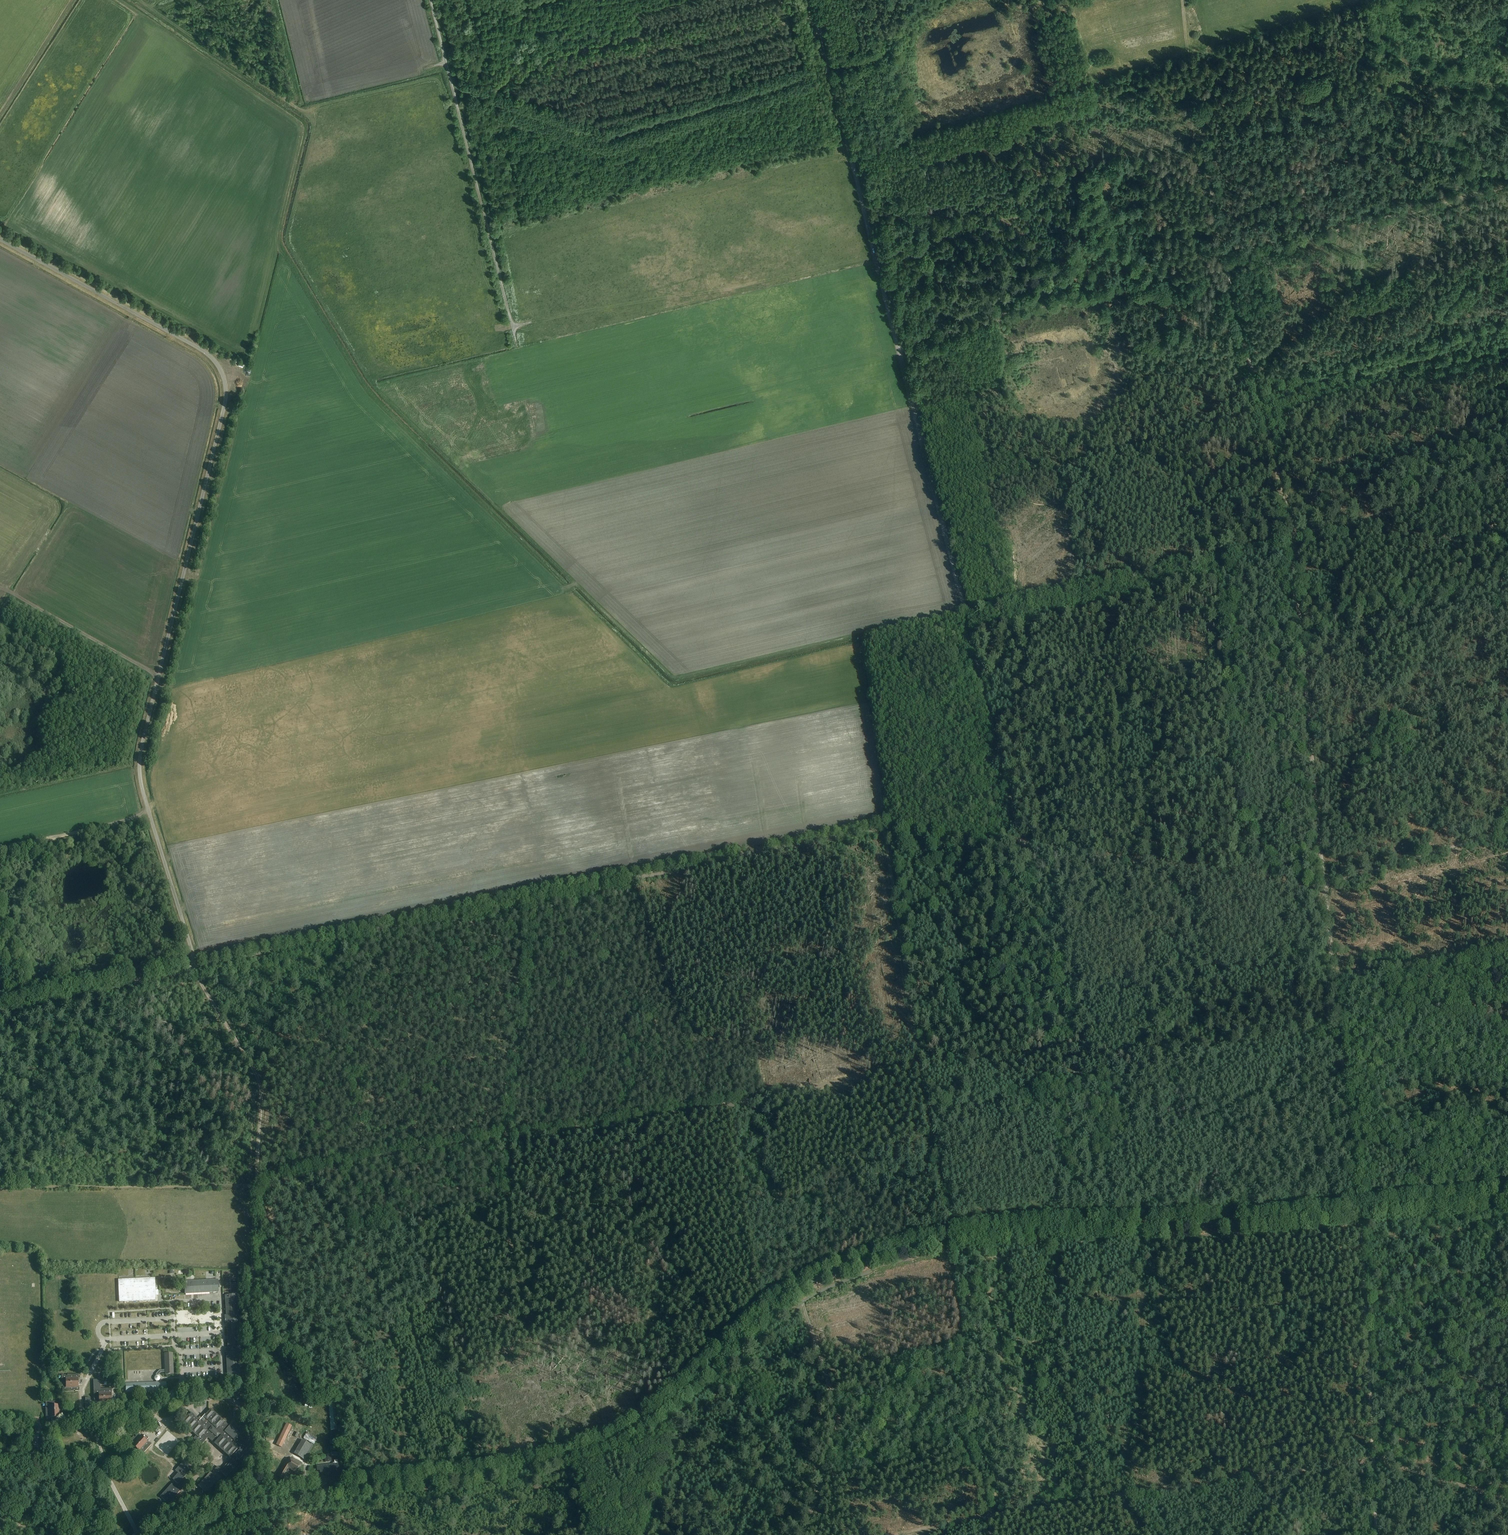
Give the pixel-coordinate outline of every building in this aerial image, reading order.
[(119,1280),(119,1302),(156,1300),(155,1295),(158,1295),(158,1290),(155,1290),(155,1278),(135,1279),(119,1280)] [(186,1282),(186,1294),(217,1292),(217,1288),(218,1288),(218,1287),(219,1287),(219,1284),(218,1284),(217,1285),(216,1285),(216,1280),(215,1280),(209,1281),(186,1282)] [(226,1315),(225,1315),(225,1316),(225,1324),(227,1324),(227,1326),(228,1336),(228,1339),(227,1339),(227,1347),(227,1348),(227,1351),(227,1352),(227,1367),(228,1371),(228,1380),(228,1382),(231,1382),(239,1382),(240,1382),(238,1352),(241,1352),(238,1295),(225,1296),(226,1299),(226,1304),(226,1307),(226,1315)] [(155,1376),(154,1378),(154,1379),(155,1380),(156,1381),(156,1383),(158,1382),(158,1381),(159,1380),(160,1379),(160,1377),(159,1376),(158,1376),(158,1375),(159,1374),(161,1372),(165,1372),(165,1374),(173,1374),(173,1353),(164,1353),(165,1370),(159,1370),(156,1374),(156,1376),(155,1376)] [(78,1375),(67,1375),(67,1376),(66,1376),(66,1375),(61,1375),(62,1387),(63,1387),(63,1388),(62,1388),(62,1392),(73,1392),(73,1390),(75,1390),(75,1391),(79,1391),(79,1385),(82,1385),(81,1380),(78,1380),(78,1375)] [(91,1398),(85,1398),(85,1402),(85,1403),(86,1408),(107,1407),(107,1405),(108,1405),(108,1406),(112,1406),(112,1400),(115,1400),(115,1395),(112,1395),(112,1389),(101,1389),(100,1385),(104,1385),(104,1379),(100,1380),(93,1380),(94,1390),(94,1401),(91,1401),(91,1398)] [(156,1383),(126,1384),(126,1392),(166,1391),(166,1382),(158,1382),(156,1383)] [(233,1389),(229,1394),(237,1399),(240,1402),(241,1402),(243,1399),(245,1401),(246,1399),(247,1398),(240,1394),(233,1389)] [(335,1401),(329,1401),(331,1431),(337,1430),(335,1401)] [(57,1402),(46,1402),(46,1406),(46,1407),(46,1419),(51,1419),(51,1422),(57,1422),(56,1418),(63,1418),(63,1414),(61,1414),(61,1413),(63,1413),(62,1402),(58,1402),(58,1403),(57,1403),(57,1402)] [(191,1413),(182,1422),(190,1430),(196,1435),(193,1438),(195,1440),(198,1443),(201,1445),(206,1440),(208,1438),(208,1437),(215,1443),(214,1444),(231,1459),(221,1470),(217,1466),(213,1471),(212,1470),(199,1484),(198,1485),(201,1489),(202,1489),(205,1492),(207,1491),(208,1492),(220,1478),(220,1477),(222,1474),(226,1478),(238,1465),(235,1462),(238,1460),(239,1461),(245,1454),(244,1454),(243,1453),(243,1452),(248,1446),(241,1440),(242,1438),(239,1435),(240,1434),(230,1425),(229,1426),(229,1427),(227,1426),(228,1425),(211,1409),(208,1412),(203,1417),(205,1419),(205,1420),(203,1422),(202,1422),(191,1412),(191,1413)] [(283,1430),(276,1445),(282,1448),(292,1426),(286,1424),(283,1430)] [(130,1450),(138,1458),(142,1454),(141,1453),(142,1452),(143,1453),(151,1445),(146,1441),(148,1439),(145,1435),(143,1438),(138,1433),(135,1436),(136,1437),(135,1438),(134,1436),(126,1445),(130,1448),(131,1449),(130,1450)] [(301,1440),(294,1454),(304,1460),(312,1446),(301,1440)] [(290,1458),(288,1462),(286,1460),(277,1475),(283,1478),(289,1469),(296,1474),(302,1465),(290,1458)] [(171,1484),(160,1497),(166,1502),(167,1503),(168,1504),(180,1491),(178,1490),(181,1487),(186,1481),(183,1478),(182,1477),(184,1475),(185,1476),(188,1472),(189,1473),(192,1469),(192,1468),(194,1465),(191,1462),(191,1463),(189,1466),(187,1464),(183,1461),(175,1471),(178,1474),(175,1477),(173,1480),(177,1484),(174,1486),(171,1484)] [(338,1463),(325,1465),(316,1466),(316,1471),(319,1471),(319,1474),(331,1472),(332,1477),(338,1476),(337,1469),(339,1469),(338,1463)]
